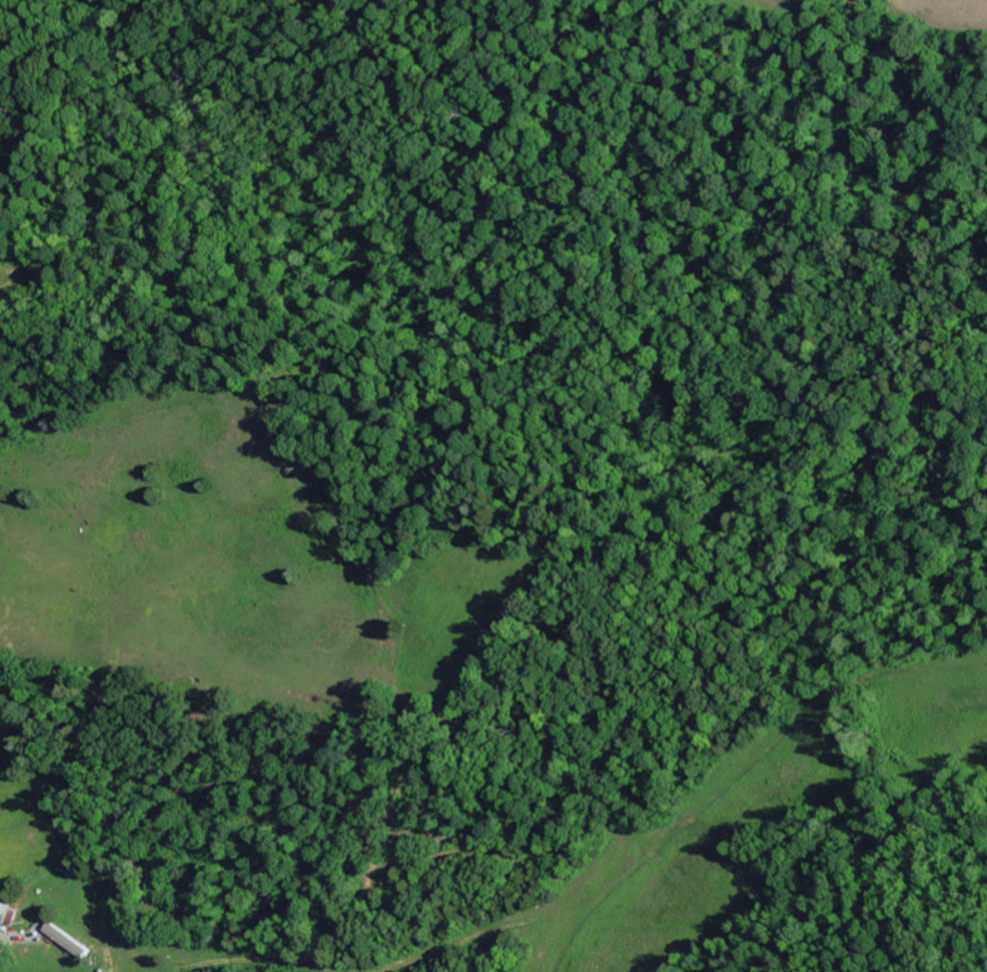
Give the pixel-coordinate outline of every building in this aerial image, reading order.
[(7,927),(13,908),(0,903),(0,925),(7,927)]
